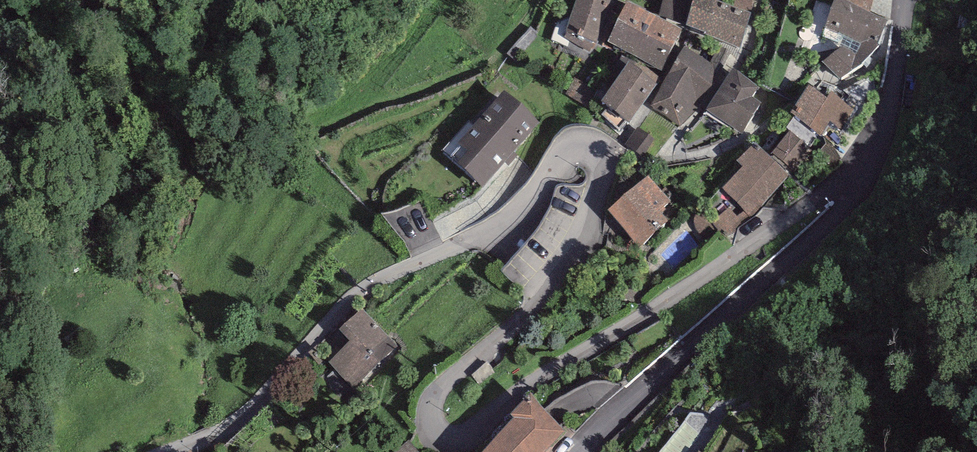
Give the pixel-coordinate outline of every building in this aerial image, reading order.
[(566,31),(597,42),(611,0),(576,0),(566,31)] [(659,12),(683,23),(688,0),(662,0),(659,12)] [(747,0),(693,0),(687,25),(739,48),(754,3),(747,0)] [(845,0),(834,0),(822,36),(844,46),(822,61),(842,79),(861,64),(878,45),(887,19),(871,12),(845,0)] [(871,12),(874,0),(845,0),(871,12)] [(682,28),(627,1),(607,42),(661,69),(682,28)] [(713,64),(684,47),(651,102),(652,108),(680,126),(694,113),(703,99),(711,84),(713,74),(713,64)] [(660,77),(632,57),(601,102),(629,121),(660,77)] [(759,87),(732,69),(706,111),(742,134),(762,102),(753,97),(759,87)] [(827,97),(809,85),(790,113),(822,134),(831,121),(841,129),(855,109),(830,92),(827,97)] [(539,123),(504,90),(473,124),(469,121),(442,150),(482,187),(505,162),(509,166),(518,156),(513,152),(539,123)] [(809,147),(789,131),(772,152),(792,168),(809,147)] [(790,176),(754,142),(737,160),(743,166),(722,188),(736,202),(750,217),(790,176)] [(670,201),(648,175),(608,210),(639,246),(669,220),(662,213),(666,210),(664,207),(670,201)] [(576,205),(578,188),(562,187),(560,204),(576,205)] [(727,238),(750,217),(736,202),(712,223),(727,238)] [(361,308),(339,329),(350,340),(328,361),(354,388),(398,347),(361,308)] [(529,390),(523,397),(525,399),(510,414),(513,418),(501,429),(482,451),(544,451),(565,431),(529,390)] [(408,440),(394,451),(419,451),(408,440)]
